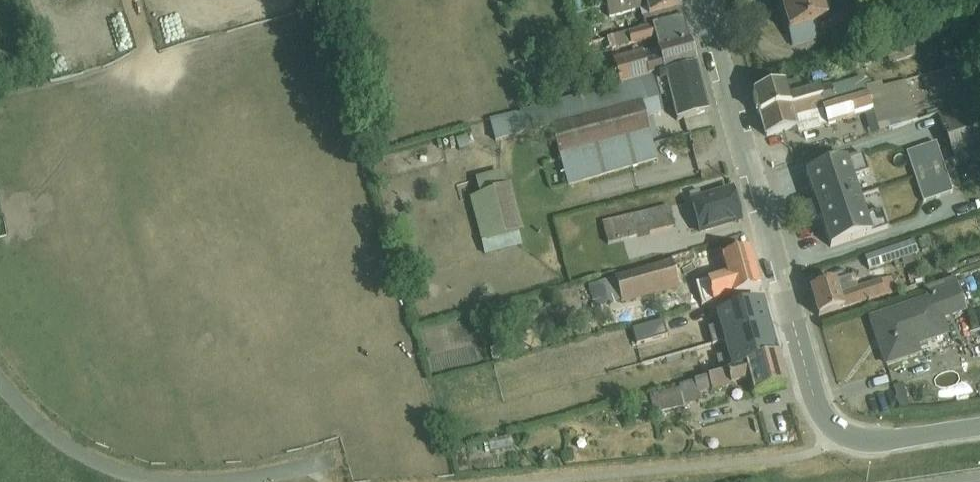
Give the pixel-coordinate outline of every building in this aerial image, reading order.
[(168,42),(205,29),(195,0),(174,0),(155,7),(168,42)] [(605,6),(610,21),(640,13),(645,30),(682,20),(679,9),(677,0),(626,0),(605,6)] [(792,47),(829,36),(835,53),(876,40),(875,36),(891,31),(891,29),(898,27),(890,1),(880,4),(879,2),(868,6),(867,5),(826,17),(821,0),(777,0),(792,47)] [(682,20),(645,30),(607,40),(609,51),(630,46),(631,48),(654,42),(657,50),(643,54),(642,52),(612,60),(619,85),(695,65),(682,20)] [(967,24),(950,29),(953,38),(969,33),(967,24)] [(911,42),(885,50),(890,65),(916,57),(911,42)] [(961,65),(977,60),(975,53),(960,57),(958,49),(941,54),(943,62),(940,63),(943,71),(961,65)] [(977,60),(961,65),(963,74),(979,69),(977,60)] [(544,106),(489,121),(495,143),(551,129),(568,188),(657,162),(646,119),(672,113),(675,122),(707,114),(695,67),(544,106)] [(540,76),(524,80),(527,94),(543,91),(540,76)] [(824,107),(883,89),(881,84),(866,88),(863,77),(815,92),(812,82),(801,85),(800,82),(753,95),(759,116),(821,99),(824,107)] [(967,84),(973,102),(979,100),(979,81),(967,84)] [(821,99),(759,116),(765,138),(799,128),(796,119),(822,111),(827,127),(866,115),(872,135),(918,121),(906,82),(883,89),(824,107),(821,99)] [(938,117),(955,168),(979,159),(979,102),(938,117)] [(796,119),(799,128),(801,135),(827,127),(822,111),(796,119)] [(467,136),(455,140),(459,152),(471,148),(467,136)] [(936,143),(906,154),(923,204),(953,194),(936,143)] [(862,155),(805,175),(815,203),(806,206),(812,223),(821,220),(830,248),(886,228),(881,211),(865,217),(852,177),(867,172),(862,155)] [(479,196),(469,199),(485,257),(522,247),(519,236),(523,235),(510,187),(507,188),(502,172),(475,180),(479,196)] [(699,191),(688,195),(690,201),(689,202),(697,234),(740,221),(732,192),(702,201),(699,191)] [(669,207),(602,224),(607,246),(674,229),(669,207)] [(913,241),(865,257),(869,272),(902,261),(904,268),(918,264),(916,256),(918,256),(913,241)] [(671,262),(588,286),(595,309),(620,302),(622,307),(681,290),(675,269),(695,263),(692,252),(670,259),(671,262)] [(751,260),(711,271),(716,291),(724,288),(727,299),(760,291),(751,260)] [(836,283),(810,291),(818,318),(896,293),(892,278),(858,288),(854,275),(835,281),(836,283)] [(927,300),(871,320),(886,366),(918,355),(915,346),(946,336),(942,322),(967,314),(955,279),(923,290),(927,300)] [(695,299),(688,301),(691,310),(713,304),(709,290),(694,294),(695,299)] [(724,343),(769,330),(766,321),(768,321),(762,302),(716,315),(719,326),(708,329),(712,346),(724,343)] [(515,311),(499,315),(501,326),(517,322),(515,311)] [(635,325),(640,343),(671,335),(667,317),(635,325)] [(769,330),(724,343),(727,355),(716,358),(720,374),(778,358),(773,339),(771,339),(769,330)] [(709,378),(712,392),(749,383),(753,396),(786,387),(778,358),(720,374),(709,378)] [(891,366),(895,379),(911,374),(907,361),(891,366)] [(696,381),(699,395),(712,392),(709,378),(696,381)] [(699,395),(696,381),(679,386),(680,390),(649,397),(655,419),(685,412),(684,408),(702,404),(699,395)] [(903,385),(894,387),(899,407),(910,408),(903,385)]
